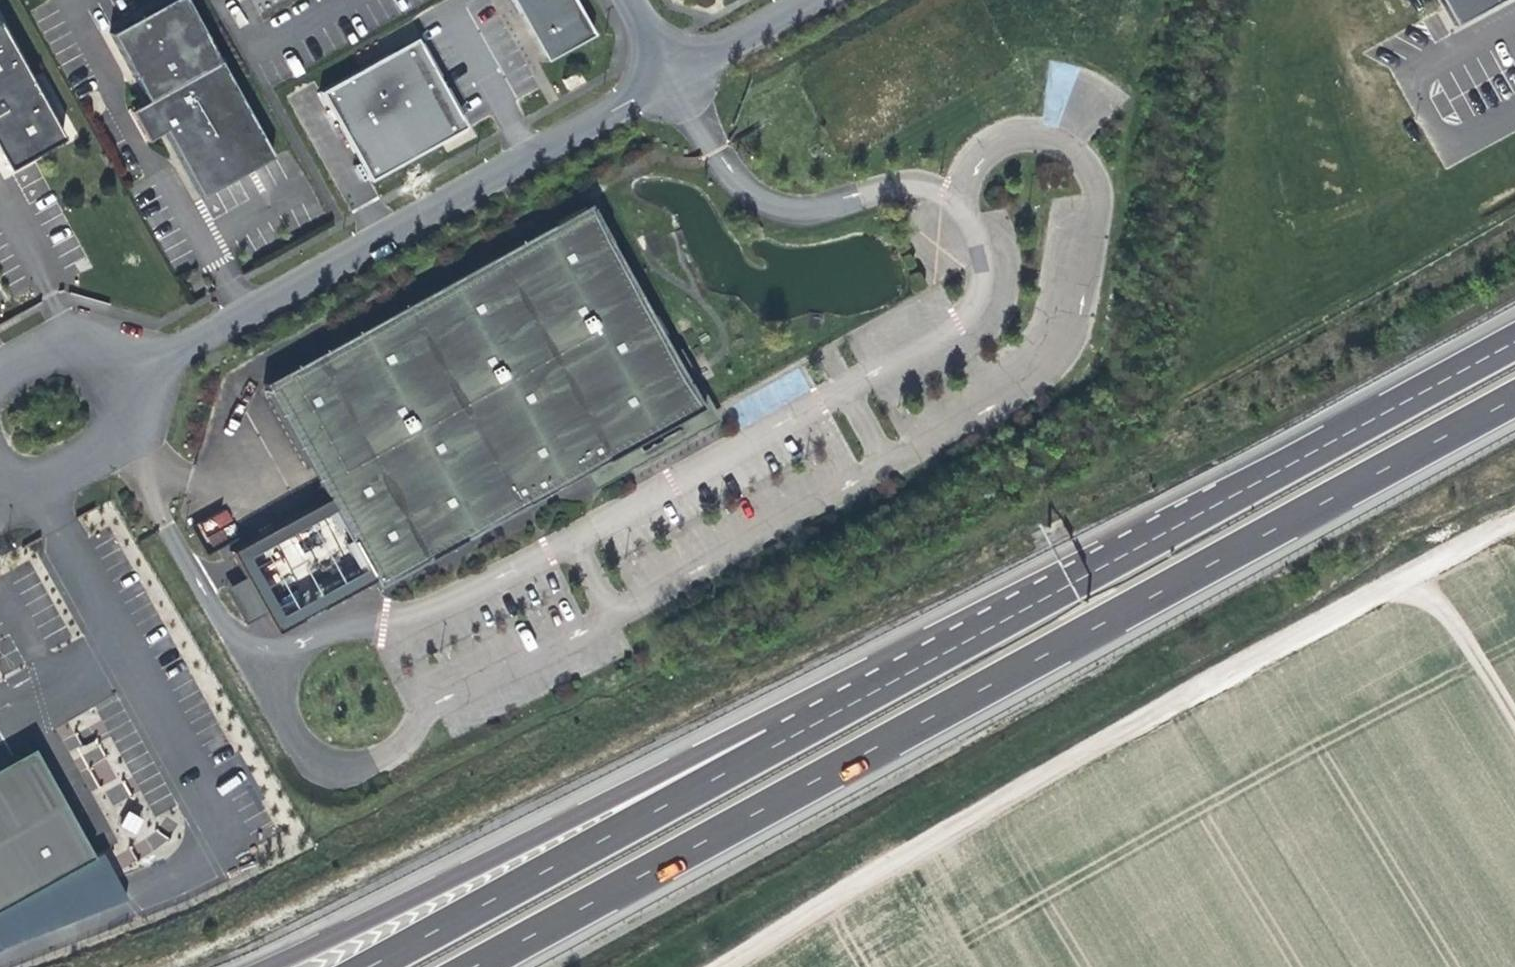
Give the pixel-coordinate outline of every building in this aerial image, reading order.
[(140,96),(213,56),(183,0),(157,0),(103,29),(140,96)] [(588,36),(568,0),(514,0),(540,47),(547,59),(588,36)] [(1454,26),(1501,0),(1440,0),(1454,26)] [(6,168),(38,150),(61,138),(0,28),(0,157),(6,168)] [(411,37),(387,50),(389,55),(404,47),(447,128),(432,135),(435,140),(459,127),(411,37)] [(387,50),(314,89),(362,179),(435,140),(432,135),(447,128),(404,47),(389,55),(387,50)] [(192,193),(266,153),(213,56),(140,96),(160,133),(192,193)] [(565,89),(581,80),(576,70),(559,79),(565,89)] [(138,137),(144,133),(148,140),(160,133),(140,96),(121,106),(138,137)] [(413,296),(258,381),(321,496),(365,577),(370,585),(604,456),(609,466),(636,452),(631,443),(669,422),(673,430),(700,416),(646,317),(583,203),(413,296)] [(268,630),(365,577),(321,496),(224,549),(239,576),(258,611),(268,630)] [(225,509),(197,523),(209,547),(238,533),(225,509)] [(238,622),(258,611),(239,576),(219,587),(238,622)] [(59,727),(89,792),(116,779),(97,738),(80,746),(69,723),(59,727)] [(138,727),(115,738),(152,816),(175,806),(138,727)] [(29,747),(0,762),(0,905),(89,856),(58,799),(29,747)] [(123,781),(103,791),(112,809),(132,798),(123,781)]
